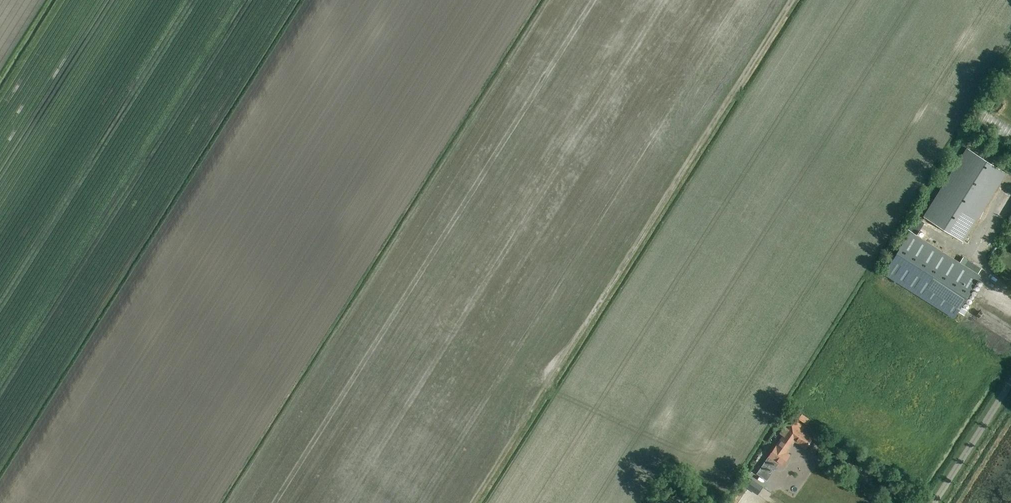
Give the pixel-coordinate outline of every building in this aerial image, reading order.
[(964,242),(1007,173),(967,148),(923,217),(964,242)] [(912,223),(908,229),(913,232),(916,234),(920,228),(916,226),(912,223)] [(964,266),(910,232),(884,274),(954,319),(959,311),(961,307),(981,276),(978,274),(982,268),(968,260),(964,266)] [(803,428),(796,423),(792,428),(787,425),(782,433),(783,434),(768,457),(778,464),(781,466),(790,454),(787,452),(795,441),(807,449),(814,439),(802,430),(803,428)] [(766,480),(778,464),(768,457),(757,474),(766,480)] [(752,480),(746,487),(753,492),(758,484),(752,480)]
